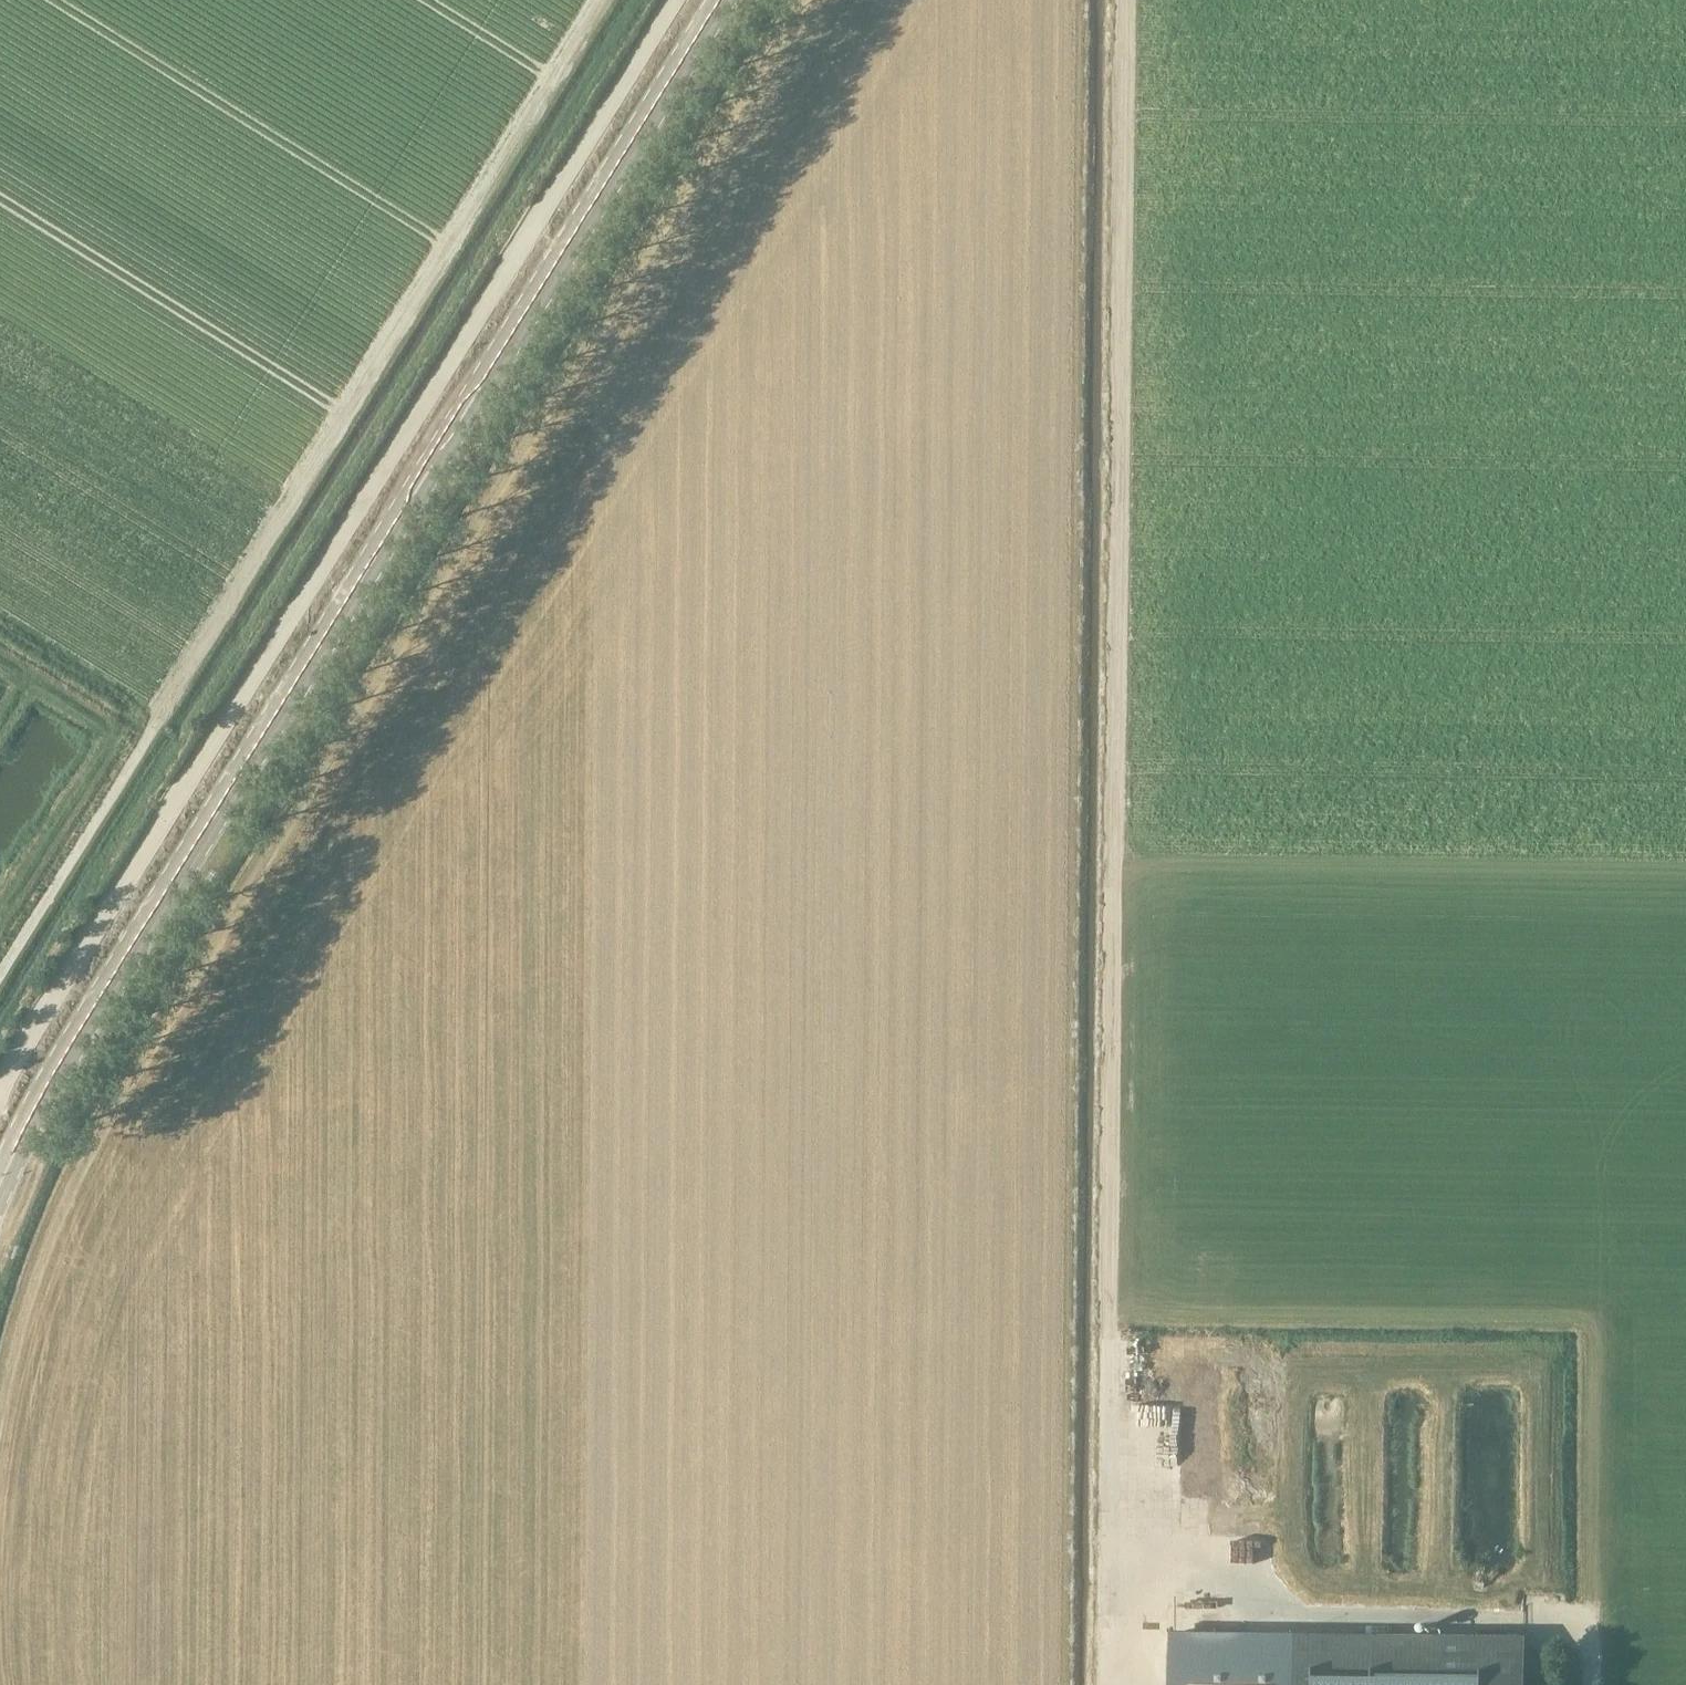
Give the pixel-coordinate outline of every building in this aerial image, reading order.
[(1308,1497),(1335,1498),(1335,1476),(1340,1477),(1340,1448),(1310,1447),(1308,1497)] [(1524,1640),(1438,1639),(1169,1637),(1169,1684),(1524,1684),(1524,1640)]
